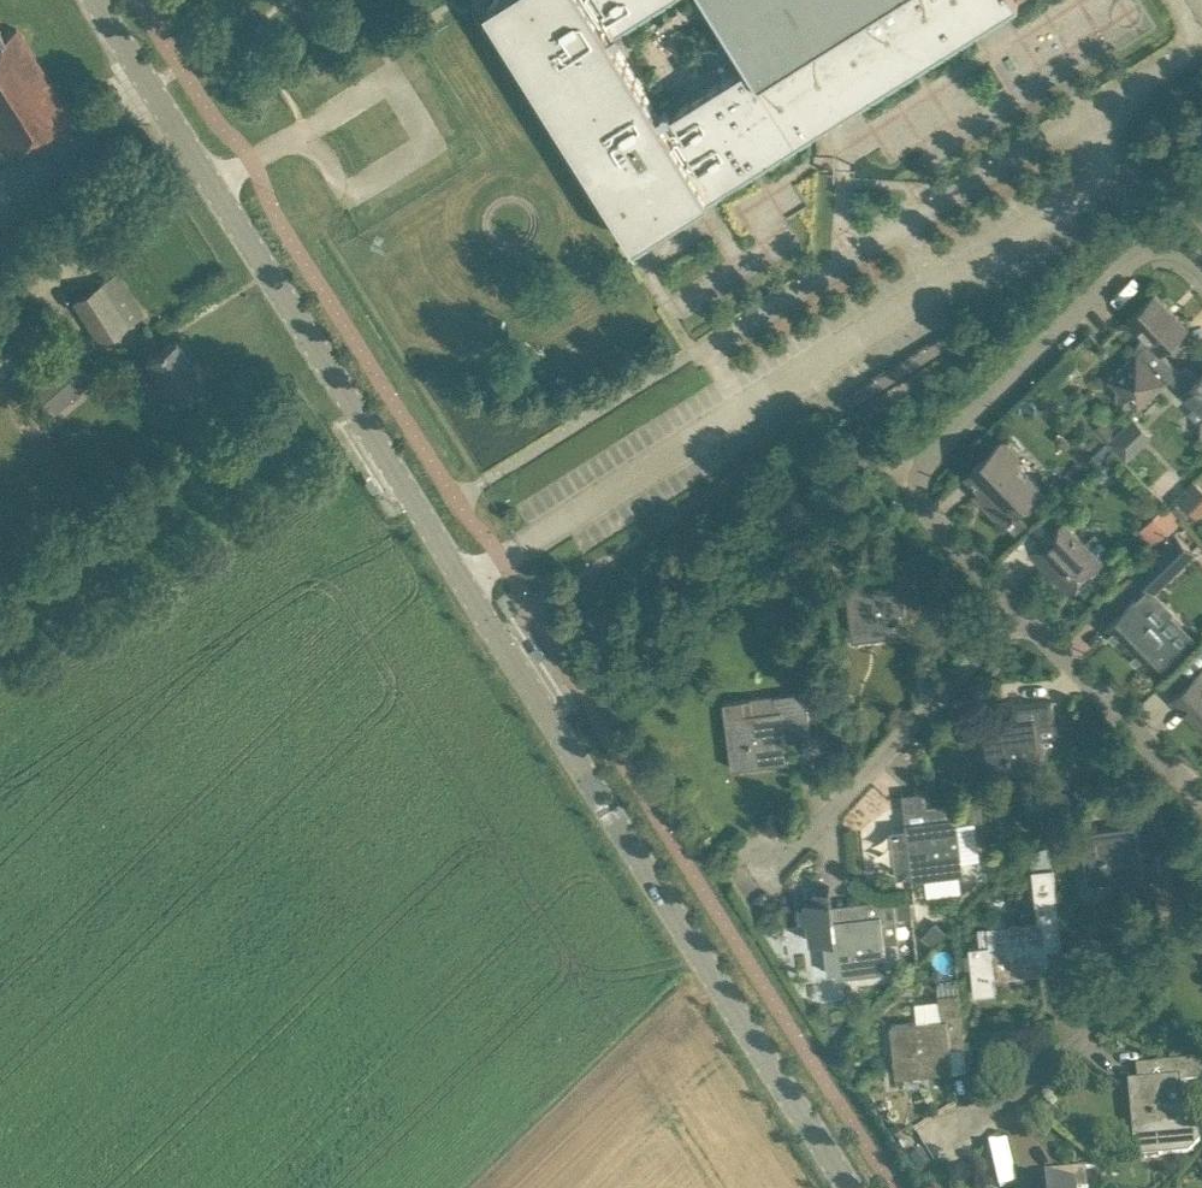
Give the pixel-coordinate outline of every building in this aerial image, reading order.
[(608,196),(610,194),(613,201),(618,206),(615,208),(635,240),(1019,0),(710,0),(750,63),(664,117),(609,31),(658,0),(490,0),(487,2),(507,34),(509,33),(512,39),(517,45),(514,46),(608,196)] [(0,27),(0,145),(6,154),(71,113),(17,27),(5,35),(0,27)] [(310,63),(317,74),(329,66),(322,55),(310,63)] [(76,297),(103,340),(144,314),(116,271),(76,297)] [(1129,397),(1139,407),(1180,367),(1163,350),(1189,324),(1155,290),(1128,316),(1150,339),(1110,377),(1119,387),(1119,397),(1129,397)] [(88,375),(51,331),(12,364),(50,408),(88,375)] [(145,357),(174,401),(205,382),(176,337),(145,357)] [(1182,392),(1194,404),(1198,400),(1201,404),(1201,372),(1182,392)] [(1122,425),(1109,413),(1095,427),(1107,440),(1122,425)] [(1127,421),(1110,439),(1129,457),(1146,440),(1127,421)] [(1015,458),(1020,454),(1004,437),(968,471),(992,496),(986,502),(1004,521),(1012,513),(1013,514),(1041,485),(1015,458)] [(1171,503),(1190,485),(1172,466),(1153,484),(1171,503)] [(1196,480),(1182,496),(1201,514),(1201,485),(1196,480)] [(1164,511),(1144,531),(1155,543),(1183,518),(1168,501),(1161,508),(1164,511)] [(1050,533),(1033,550),(1071,589),(1088,572),(1102,558),(1101,556),(1108,549),(1108,541),(1095,530),(1085,540),(1083,538),(1064,519),(1053,530),(1050,533)] [(1195,549),(1176,530),(1136,569),(1155,588),(1195,549)] [(1113,570),(1112,572),(1119,579),(1121,577),(1129,570),(1139,560),(1131,552),(1121,562),(1113,570)] [(898,580),(847,586),(853,638),(860,637),(860,634),(902,629),(903,632),(909,631),(907,608),(922,607),(915,555),(895,558),(898,580)] [(1123,608),(1106,625),(1141,661),(1151,651),(1163,662),(1193,634),(1170,611),(1156,624),(1151,618),(1153,616),(1135,597),(1123,608)] [(1174,695),(1201,724),(1201,668),(1190,680),(1174,695)] [(980,687),(964,694),(972,713),(989,706),(980,687)] [(745,712),(743,698),(725,700),(733,766),(740,765),(740,762),(782,757),(782,760),(789,759),(785,727),(809,724),(811,733),(812,733),(807,691),(775,695),(777,708),(745,712)] [(985,730),(988,729),(993,772),(990,772),(991,779),(1043,772),(1036,722),(1056,719),(1053,699),(1005,705),(1005,706),(1014,705),(1016,719),(984,723),(985,730)] [(907,827),(892,828),(898,874),(912,872),(913,878),(926,877),(928,893),(962,889),(959,872),(965,872),(963,860),(980,858),(976,819),(983,818),(981,797),(928,804),(930,819),(907,821),(907,827)] [(1130,809),(1132,823),(1082,829),(1089,881),(1095,881),(1095,878),(1138,873),(1138,875),(1145,874),(1141,843),(1165,840),(1166,849),(1167,849),(1162,805),(1130,809)] [(982,944),(970,945),(975,993),(997,990),(995,976),(1001,975),(1001,972),(1043,967),(1044,970),(1051,970),(1048,946),(1047,937),(1061,936),(1062,945),(1063,945),(1060,921),(1060,916),(1054,865),(1034,867),(1040,919),(1007,922),(995,924),(989,924),(991,943),(982,944)] [(895,896),(848,901),(850,913),(834,915),(831,884),(816,886),(817,897),(806,898),(807,903),(800,904),(802,919),(809,918),(811,940),(825,938),(829,971),(836,970),(837,975),(888,969),(882,918),(913,914),(911,898),(895,900),(895,896)] [(947,931),(936,921),(923,935),(934,945),(947,931)] [(910,1021),(892,1023),(897,1075),(904,1074),(904,1071),(947,1066),(947,1069),(954,1068),(951,1045),(950,1036),(964,1035),(965,1044),(966,1044),(964,1020),(960,991),(940,993),(939,993),(939,998),(916,1000),(918,1020),(910,1021)] [(1129,1082),(1129,1089),(1132,1089),(1136,1132),(1133,1132),(1134,1139),(1139,1138),(1140,1158),(1160,1156),(1189,1154),(1201,1142),(1200,1126),(1184,1127),(1180,1083),(1201,1081),(1201,1060),(1160,1066),(1161,1079),(1129,1082)] [(1007,1142),(991,1146),(1001,1187),(1017,1184),(1007,1142)] [(1087,1168),(1043,1172),(1043,1174),(1052,1173),(1054,1186),(1036,1187),(1089,1187),(1087,1168)]
